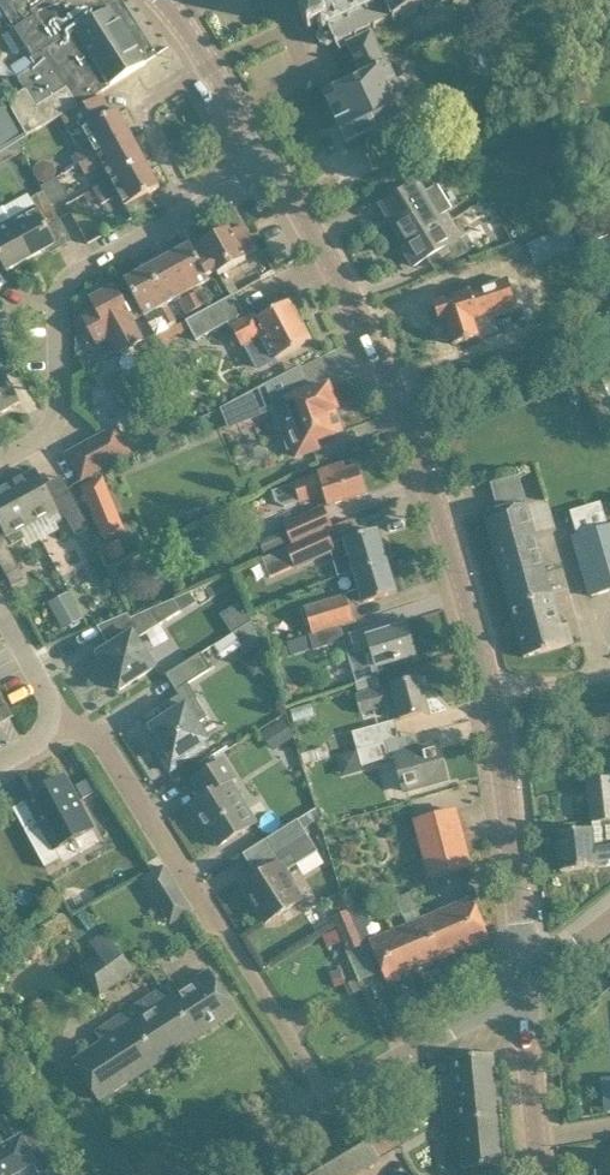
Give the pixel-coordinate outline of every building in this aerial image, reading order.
[(14,30),(25,49),(30,56),(31,59),(30,60),(33,66),(17,75),(25,88),(22,90),(23,92),(5,102),(26,136),(60,118),(156,56),(120,0),(0,0),(0,7),(14,30)] [(359,72),(384,60),(368,28),(389,18),(390,19),(399,15),(401,19),(417,11),(415,7),(421,4),(424,10),(446,0),(300,0),(306,2),(308,7),(300,12),(309,30),(317,26),(320,32),(317,38),(320,44),(327,47),(334,43),(337,46),(338,46),(340,50),(348,47),(359,72)] [(25,49),(14,30),(4,36),(16,55),(25,49)] [(31,59),(30,56),(12,67),(17,75),(33,66),(30,60),(31,59)] [(384,60),(359,72),(362,76),(325,94),(338,123),(337,123),(334,133),(339,143),(348,146),(400,121),(411,116),(401,95),(402,95),(387,65),(384,60)] [(102,97),(62,118),(77,146),(89,140),(92,146),(74,156),(80,165),(131,137),(117,111),(111,114),(102,97)] [(25,147),(49,184),(64,174),(40,137),(25,147)] [(131,137),(80,165),(85,175),(103,165),(111,180),(145,162),(131,137)] [(0,152),(0,166),(21,153),(15,143),(0,152)] [(439,152),(413,167),(421,180),(447,165),(439,152)] [(111,180),(83,196),(87,204),(98,198),(99,200),(100,199),(102,202),(118,194),(133,220),(156,207),(149,194),(159,188),(145,162),(111,180)] [(417,183),(381,204),(407,247),(449,221),(444,212),(451,208),(437,185),(423,193),(417,183)] [(35,208),(12,221),(11,221),(31,258),(56,245),(46,227),(59,220),(47,199),(44,192),(31,199),(35,208)] [(6,272),(31,258),(11,221),(12,221),(3,205),(0,207),(0,261),(6,272)] [(407,247),(403,249),(414,267),(449,246),(460,239),(449,221),(407,247)] [(202,245),(193,250),(208,278),(217,273),(218,275),(220,274),(225,272),(239,264),(246,260),(242,252),(255,246),(243,225),(230,232),(229,229),(222,233),(203,243),(201,244),(202,245)] [(526,244),(535,267),(574,251),(564,228),(526,244)] [(460,239),(449,246),(457,259),(468,252),(460,239)] [(190,245),(168,257),(188,292),(209,280),(208,278),(193,250),(190,245)] [(168,257),(146,269),(166,304),(188,292),(168,257)] [(146,269),(125,281),(136,302),(144,316),(166,304),(146,269)] [(508,280),(456,296),(433,304),(440,322),(446,320),(454,345),(478,337),(473,320),(516,305),(508,280)] [(97,346),(98,345),(105,355),(114,350),(116,353),(143,338),(115,286),(90,300),(94,309),(80,316),(97,346)] [(200,291),(189,297),(196,310),(207,304),(200,291)] [(234,295),(186,321),(197,340),(228,323),(230,326),(239,321),(237,318),(244,314),(234,295)] [(189,297),(179,303),(186,316),(196,310),(189,297)] [(311,341),(290,302),(269,313),(257,319),(255,315),(231,327),(241,347),(245,345),(258,369),(311,341)] [(168,309),(156,315),(163,328),(175,321),(168,309)] [(92,355),(80,362),(87,375),(99,368),(92,355)] [(20,403),(3,372),(0,373),(0,415),(20,403)] [(266,384),(223,407),(230,423),(272,407),(281,430),(288,427),(298,455),(319,448),(317,441),(341,432),(334,411),(337,410),(335,405),(338,401),(334,390),(330,390),(328,385),(293,397),(291,393),(272,400),(266,384)] [(157,439),(184,424),(177,412),(151,426),(157,439)] [(82,481),(131,454),(116,427),(67,454),(82,481)] [(319,476),(273,491),(275,500),(284,505),(300,500),(301,501),(325,494),(328,505),(365,494),(357,468),(345,472),(343,465),(318,473),(319,476)] [(35,472),(11,485),(31,523),(43,517),(48,527),(61,520),(35,472)] [(117,512),(103,478),(81,487),(95,521),(117,512)] [(11,485),(0,491),(0,524),(7,536),(31,523),(11,485)] [(76,502),(61,510),(76,536),(90,529),(76,502)] [(484,515),(503,584),(545,572),(526,503),(484,515)] [(287,547),(288,548),(325,531),(331,528),(323,507),(284,524),(293,544),(287,547)] [(572,536),(580,562),(609,553),(609,525),(572,536)] [(349,554),(333,559),(338,577),(354,572),(387,562),(377,530),(354,537),(344,540),(349,554)] [(258,541),(264,555),(288,544),(282,531),(258,541)] [(325,531),(288,548),(296,567),(333,551),(325,531)] [(126,554),(119,539),(106,544),(113,560),(126,554)] [(0,547),(0,564),(7,576),(20,569),(6,544),(0,547)] [(580,562),(590,596),(609,590),(609,553),(580,562)] [(387,562),(354,572),(360,591),(364,603),(373,601),(396,594),(387,562)] [(545,572),(503,584),(523,658),(566,646),(545,572)] [(53,599),(65,628),(86,620),(74,591),(53,599)] [(197,603),(190,592),(174,600),(181,613),(197,603)] [(346,596),(304,608),(312,634),(312,635),(341,626),(354,621),(350,608),(346,596)] [(157,667),(140,638),(181,613),(174,600),(130,619),(128,614),(97,627),(110,647),(98,655),(107,670),(103,672),(113,687),(116,685),(120,690),(157,667)] [(251,621),(232,632),(247,655),(261,646),(251,621)] [(312,634),(289,641),(294,657),(346,641),(341,626),(312,635),(312,634)] [(406,626),(375,635),(373,630),(351,637),(356,650),(347,653),(357,684),(365,681),(380,676),(378,667),(415,655),(406,626)] [(201,654),(166,675),(176,692),(213,670),(201,654)] [(419,678),(396,684),(391,686),(356,695),(360,714),(396,704),(400,720),(428,712),(419,678)] [(191,703),(184,693),(164,705),(170,716),(151,728),(159,742),(154,745),(170,772),(189,760),(185,755),(208,741),(197,724),(207,718),(196,699),(191,703)] [(395,721),(353,732),(358,751),(386,742),(399,739),(395,721)] [(386,742),(358,751),(344,755),(347,767),(361,763),(362,766),(390,758),(386,742)] [(301,753),(304,764),(330,757),(327,745),(301,753)] [(437,745),(414,751),(395,756),(404,791),(446,780),(437,745)] [(224,761),(213,767),(193,780),(204,797),(191,805),(218,847),(256,823),(230,782),(235,779),(224,761)] [(40,822),(25,830),(46,868),(62,860),(56,849),(93,829),(65,778),(27,799),(40,822)] [(586,781),(591,824),(609,822),(609,778),(586,781)] [(98,791),(91,780),(76,788),(83,799),(98,791)] [(299,819),(304,828),(319,819),(316,809),(299,819)] [(455,810),(414,821),(429,879),(470,868),(455,810)] [(281,861),(245,884),(253,896),(250,898),(266,923),(301,901),(291,884),(295,882),(288,871),(318,852),(298,820),(267,839),(281,861)] [(593,829),(556,834),(561,872),(609,866),(609,844),(595,846),(593,829)] [(163,867),(146,878),(143,879),(171,923),(191,911),(163,867)] [(369,941),(377,960),(387,983),(440,960),(423,919),(411,892),(396,899),(407,925),(369,941)] [(472,898),(423,919),(440,960),(489,939),(472,898)] [(356,906),(333,916),(347,950),(370,940),(356,906)] [(106,934),(91,945),(98,955),(117,980),(132,970),(106,934)] [(171,979),(157,989),(168,998),(196,1038),(235,1012),(209,972),(179,991),(171,979)] [(102,1043),(74,1063),(99,1100),(196,1038),(168,998),(157,989),(93,1031),(102,1043)] [(493,1054),(451,1058),(461,1169),(504,1165),(493,1054)] [(381,1113),(360,1126),(372,1147),(380,1159),(401,1146),(381,1113)] [(278,1174),(353,1174),(380,1159),(372,1147),(360,1126),(278,1174)] [(42,1145),(42,1144),(32,1128),(0,1145),(0,1174),(13,1174),(36,1162),(30,1151),(42,1145)] [(592,1163),(594,1174),(609,1174),(609,1160),(592,1163)]
